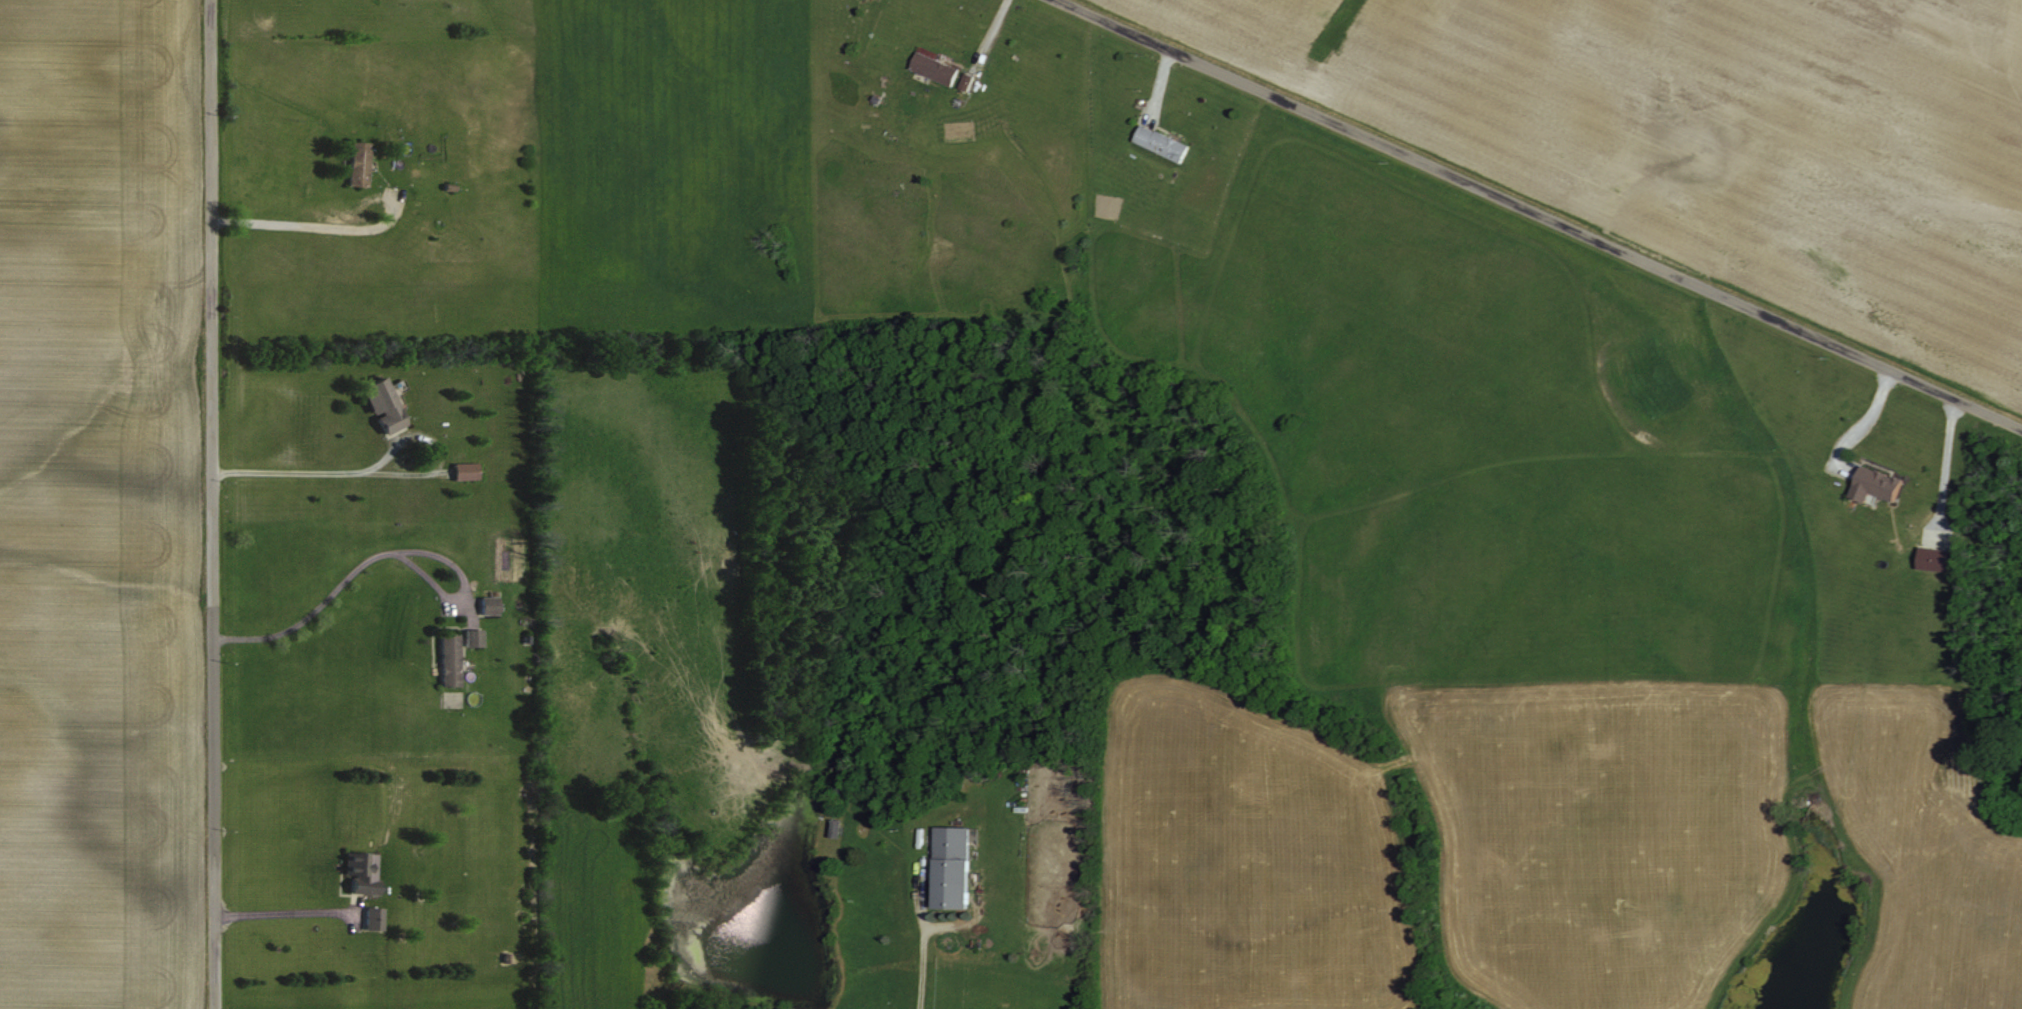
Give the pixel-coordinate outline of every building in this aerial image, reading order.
[(951,87),(959,68),(915,49),(907,69),(951,87)] [(958,88),(968,91),(973,75),(962,72),(958,88)] [(1188,146),(1138,123),(1130,142),(1180,164),(1188,146)] [(351,184),(370,185),(372,141),(354,140),(351,184)] [(408,426),(391,377),(364,386),(374,416),(378,415),(384,434),(408,426)] [(481,462),(456,463),(456,479),(481,478),(481,462)] [(1862,502),(1865,492),(1894,501),(1901,479),(1856,464),(1846,497),(1862,502)] [(1950,551),(1916,546),(1912,566),(1946,572),(1950,551)] [(502,613),(501,595),(482,596),(483,614),(502,613)] [(466,629),(467,646),(485,646),(485,629),(466,629)] [(461,635),(442,635),(443,686),(462,686),(461,635)] [(940,908),(976,909),(977,827),(941,827),(940,908)] [(379,880),(380,853),(348,851),(347,876),(352,876),(351,893),(385,895),(385,881),(379,880)] [(386,930),(387,907),(367,907),(366,929),(386,930)]
